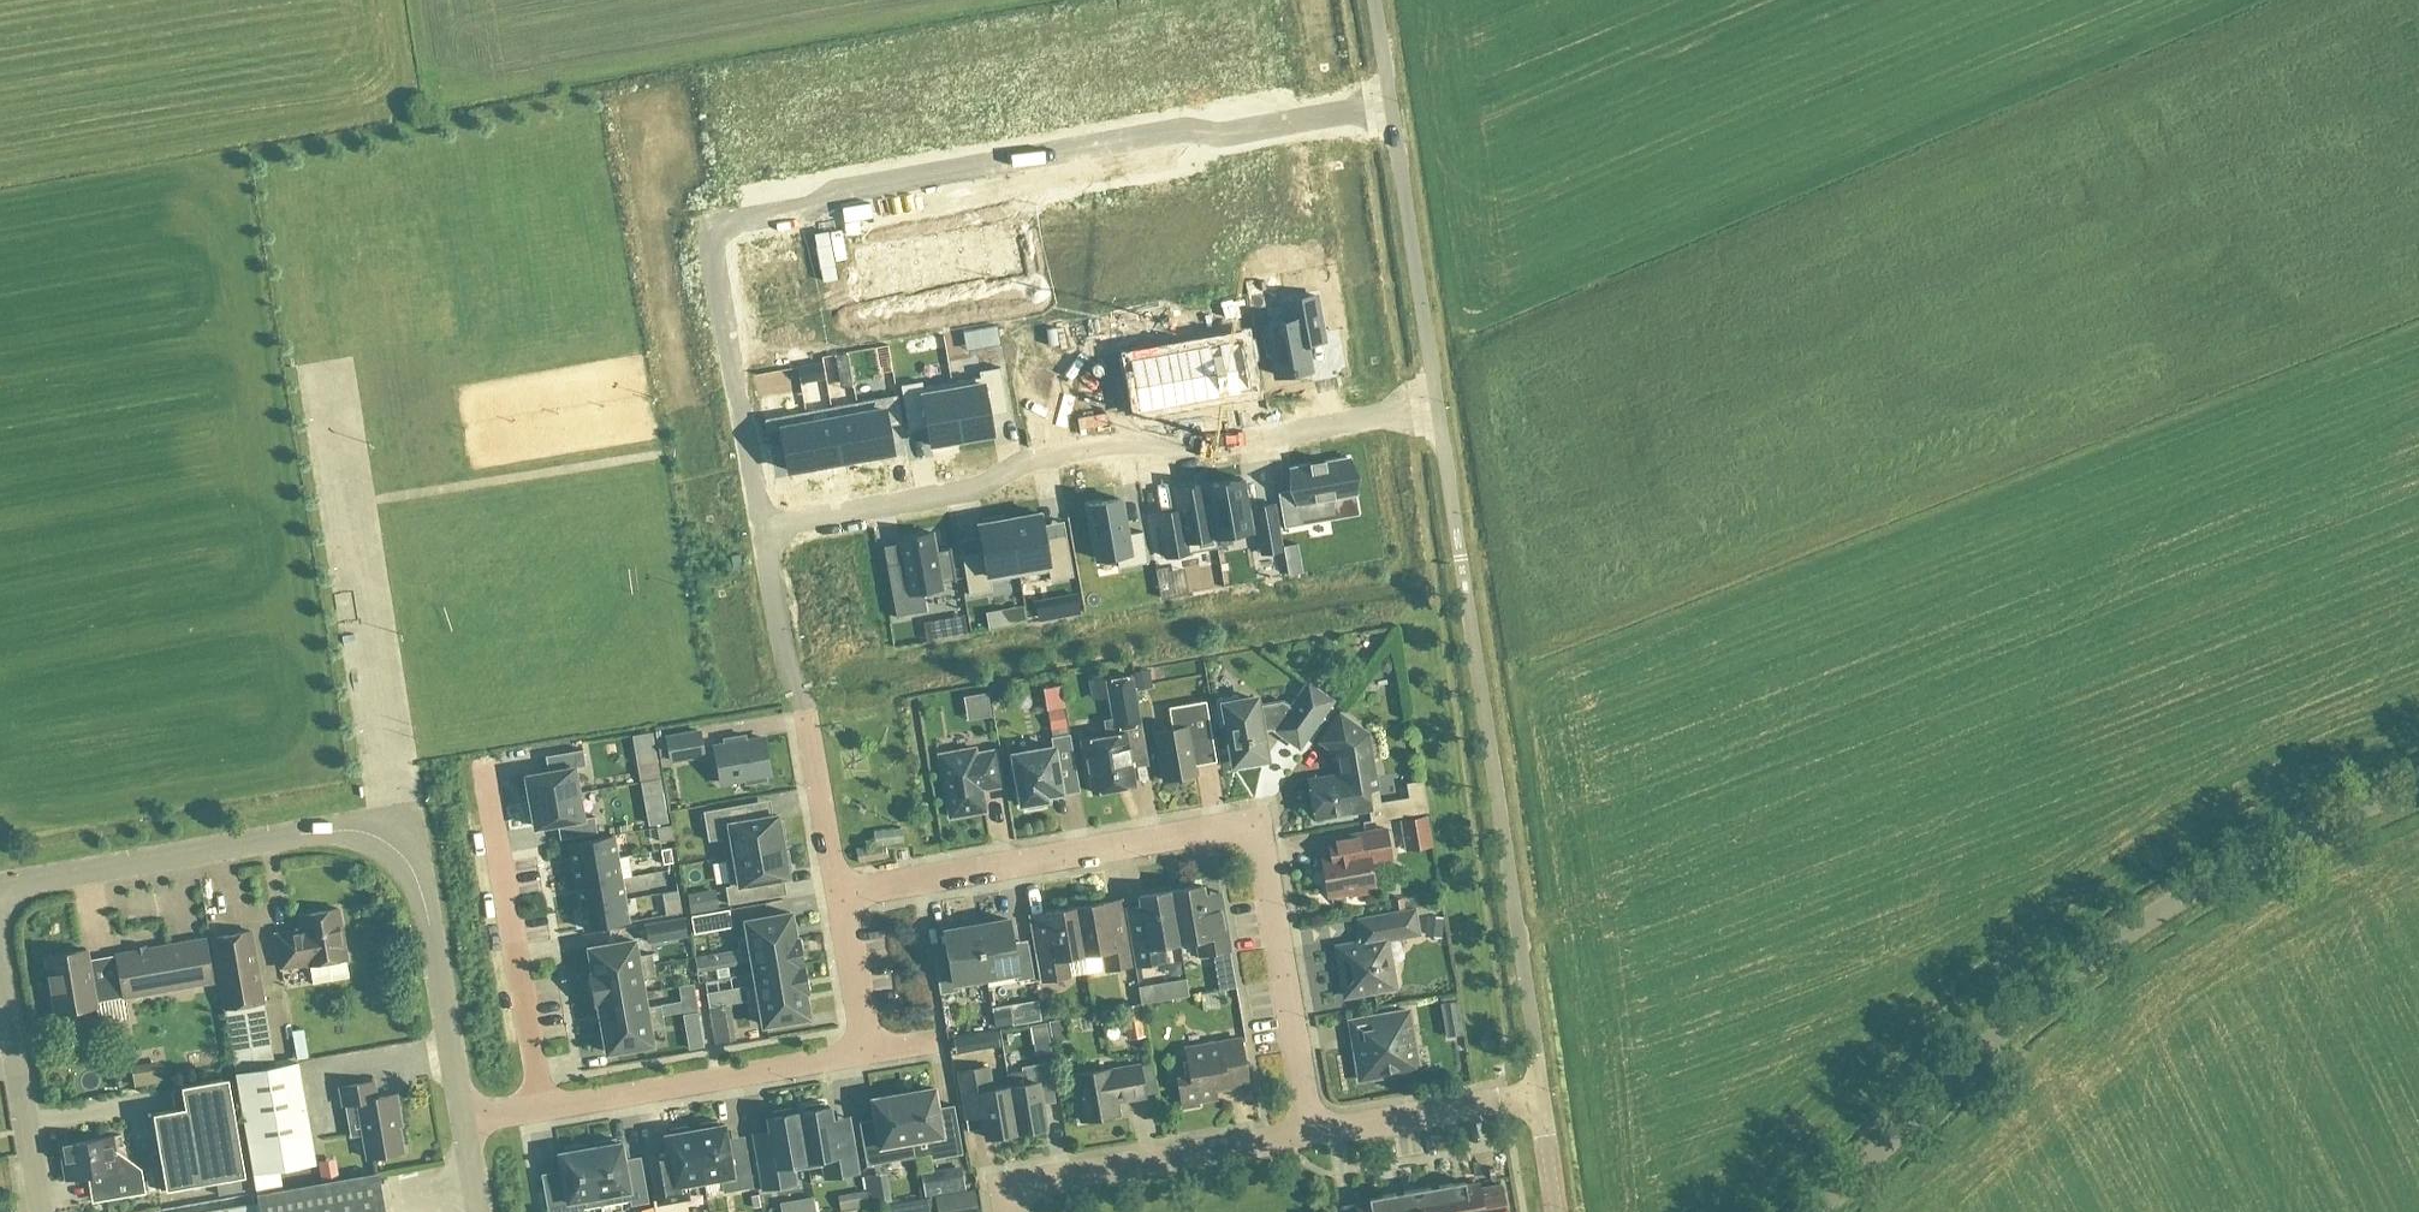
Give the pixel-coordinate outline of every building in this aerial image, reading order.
[(966,76),(935,81),(946,138),(979,132),(973,101),(992,98),(986,65),(965,69),(966,76)] [(909,77),(882,82),(889,117),(907,114),(913,144),(946,138),(935,81),(911,85),(909,77)] [(1011,222),(980,228),(988,274),(987,274),(987,276),(1020,270),(1011,222)] [(980,228),(957,232),(965,278),(987,274),(988,274),(980,228)] [(957,232),(934,236),(942,282),(965,278),(957,232)] [(934,236),(911,240),(920,286),(942,282),(934,236)] [(911,240),(889,244),(897,290),(898,290),(920,286),(911,240)] [(796,250),(791,251),(802,314),(832,308),(832,313),(854,309),(846,265),(842,266),(830,268),(826,265),(822,245),(816,246),(816,242),(795,245),(796,250)] [(889,244),(857,250),(865,297),(890,293),(898,292),(898,290),(897,290),(889,244)] [(763,275),(747,278),(755,322),(802,314),(791,251),(760,256),(763,275)] [(1261,295),(1258,279),(1246,281),(1249,297),(1261,295)] [(1247,295),(1245,281),(1230,283),(1233,297),(1247,295)] [(1209,294),(1188,298),(1191,312),(1212,308),(1209,294)] [(1268,330),(1261,332),(1266,356),(1273,355),(1277,375),(1310,369),(1304,336),(1323,332),(1316,296),(1284,301),(1288,322),(1268,325),(1268,330)] [(1188,298),(1168,301),(1170,316),(1191,312),(1188,298)] [(1220,300),(1211,302),(1213,311),(1222,309),(1220,300)] [(1008,306),(994,308),(996,318),(1010,315),(1008,306)] [(994,308),(980,311),(981,320),(996,318),(994,308)] [(963,314),(948,316),(950,326),(964,323),(963,314)] [(948,316),(934,319),(936,328),(950,326),(948,316)] [(917,322),(903,324),(905,334),(919,331),(917,322)] [(903,324),(889,327),(891,336),(905,334),(903,324)] [(1001,343),(998,325),(985,327),(988,345),(1001,343)] [(945,349),(943,335),(915,340),(917,354),(945,349)] [(1196,336),(1174,340),(1184,399),(1206,395),(1196,342),(1197,342),(1196,336)] [(1220,344),(1219,344),(1227,391),(1250,387),(1245,363),(1259,360),(1255,337),(1220,344)] [(1197,342),(1196,342),(1206,395),(1227,391),(1219,344),(1220,344),(1219,338),(1197,342)] [(845,343),(846,352),(865,348),(864,340),(845,343)] [(1174,340),(1153,344),(1163,403),(1184,399),(1174,340)] [(1153,344),(1130,348),(1141,407),(1163,403),(1153,344)] [(853,386),(847,353),(835,355),(841,388),(853,386)] [(825,377),(822,362),(811,364),(813,379),(825,377)] [(800,384),(797,367),(788,369),(791,385),(800,384)] [(980,377),(952,382),(962,439),(993,433),(989,415),(1008,412),(1000,367),(979,371),(980,377)] [(922,381),(901,385),(909,429),(928,426),(931,445),(936,444),(937,448),(958,445),(957,440),(962,439),(952,382),(923,387),(922,381)] [(898,395),(857,402),(867,456),(893,451),(889,426),(903,423),(898,395)] [(857,402),(831,407),(841,461),(867,456),(857,402)] [(831,407),(806,411),(815,465),(841,461),(831,407)] [(806,411),(765,419),(770,447),(784,444),(789,470),(815,465),(806,411)] [(1303,524),(1302,520),(1335,514),(1332,498),(1356,494),(1349,457),(1291,468),(1295,489),(1278,492),(1285,528),(1303,524)] [(1252,531),(1242,478),(1207,485),(1207,483),(1206,483),(1217,548),(1218,547),(1216,537),(1252,531)] [(1206,483),(1174,489),(1178,510),(1158,513),(1166,557),(1217,548),(1206,483)] [(1120,499),(1088,504),(1098,559),(1116,556),(1119,568),(1148,562),(1142,531),(1126,534),(1120,499)] [(1282,551),(1273,503),(1253,507),(1262,555),(1282,551)] [(1009,519),(1019,576),(1049,570),(1051,580),(1073,576),(1066,535),(1045,539),(1040,513),(1009,519)] [(1019,576),(1009,519),(1004,519),(1003,515),(983,519),(983,523),(978,524),(983,550),(962,554),(969,595),(992,591),(990,581),(1019,576)] [(899,538),(904,564),(890,566),(889,564),(887,565),(896,618),(899,617),(898,616),(927,611),(923,592),(942,588),(941,582),(954,580),(954,581),(957,581),(951,547),(948,547),(949,549),(936,551),(932,532),(899,538)] [(1303,572),(1298,544),(1283,546),(1288,575),(1303,572)] [(1167,568),(1155,570),(1160,598),(1173,596),(1167,568)] [(1076,596),(1053,600),(1056,617),(1079,613),(1076,596)] [(999,610),(986,612),(989,629),(1002,626),(999,610)] [(925,623),(928,640),(942,637),(939,620),(925,623)] [(1380,659),(1379,665),(1383,670),(1388,670),(1393,667),(1394,661),(1390,656),(1384,656),(1380,659)] [(1149,669),(1134,671),(1137,690),(1152,688),(1149,669)] [(1140,724),(1131,672),(1105,676),(1114,729),(1140,724)] [(1067,682),(1050,683),(1052,708),(1066,707),(1066,699),(1069,699),(1067,682)] [(1282,702),(1257,706),(1255,698),(1240,701),(1239,695),(1215,699),(1220,726),(1227,725),(1234,763),(1247,761),(1247,765),(1263,763),(1262,758),(1266,758),(1261,728),(1271,727),(1282,735),(1285,730),(1302,742),(1313,727),(1332,701),(1308,684),(1291,708),(1282,702)] [(979,714),(991,712),(989,700),(977,702),(979,714)] [(1155,732),(1164,780),(1197,774),(1191,738),(1212,734),(1206,701),(1169,707),(1172,729),(1155,732)] [(1047,710),(1052,736),(1068,734),(1064,708),(1047,710)] [(1307,779),(1314,820),(1371,810),(1366,779),(1375,777),(1368,734),(1339,713),(1319,742),(1336,754),(1339,774),(1307,779)] [(671,761),(704,755),(700,731),(667,737),(671,761)] [(1086,762),(1092,792),(1134,785),(1125,733),(1080,741),(1084,762),(1086,762)] [(1052,747),(1012,754),(1021,805),(1027,804),(1027,808),(1042,806),(1041,801),(1047,800),(1046,796),(1062,793),(1058,771),(1075,767),(1069,734),(1050,737),(1052,747)] [(715,747),(721,783),(745,779),(746,784),(766,781),(765,775),(770,774),(764,738),(746,741),(745,735),(724,739),(725,745),(715,747)] [(551,771),(526,776),(530,801),(579,793),(574,768),(586,765),(583,749),(552,754),(554,768),(551,771)] [(974,749),(939,755),(950,817),(985,811),(981,790),(1000,786),(994,751),(975,754),(974,749)] [(661,778),(657,759),(637,763),(640,782),(661,778)] [(579,793),(530,801),(535,827),(560,822),(564,825),(566,838),(597,833),(594,816),(583,818),(579,793)] [(724,856),(782,846),(782,841),(787,840),(783,819),(778,819),(777,814),(758,818),(754,815),(752,802),(702,811),(708,841),(721,838),(724,856)] [(666,805),(645,809),(648,825),(668,821),(666,805)] [(1432,847),(1427,816),(1399,821),(1405,852),(1432,847)] [(674,839),(671,825),(657,827),(659,841),(674,839)] [(1321,858),(1327,896),(1375,888),(1371,868),(1375,862),(1391,859),(1386,829),(1329,839),(1332,856),(1321,858)] [(612,835),(571,842),(574,864),(616,857),(612,835)] [(783,851),(782,846),(724,856),(729,886),(725,886),(728,905),(768,897),(766,884),(769,880),(788,877),(787,872),(792,871),(788,850),(783,851)] [(663,864),(673,862),(670,848),(661,850),(663,864)] [(616,857),(574,864),(578,886),(620,878),(616,857)] [(620,878),(578,886),(582,907),(624,899),(620,878)] [(1170,891),(1179,942),(1196,940),(1199,956),(1230,950),(1219,892),(1204,895),(1202,885),(1170,891)] [(666,900),(679,898),(678,890),(665,893),(666,900)] [(1141,906),(1125,909),(1135,965),(1135,967),(1135,966),(1137,977),(1144,976),(1142,965),(1166,961),(1163,945),(1179,942),(1170,891),(1139,896),(1141,906)] [(691,914),(698,913),(695,896),(688,897),(691,914)] [(1393,910),(1405,908),(1403,898),(1392,900),(1393,910)] [(582,907),(586,929),(627,922),(624,899),(582,907)] [(1123,899),(1076,907),(1084,955),(1101,952),(1104,970),(1135,965),(1125,909),(1123,899)] [(1084,955),(1076,907),(1028,915),(1040,982),(1070,976),(1067,958),(1084,955)] [(302,930),(276,934),(281,968),(308,963),(309,966),(312,984),(349,977),(345,959),(347,959),(338,909),(300,916),(302,930)] [(729,909),(691,916),(694,933),(732,927),(729,909)] [(1336,947),(1345,997),(1395,988),(1386,940),(1418,934),(1414,910),(1362,919),(1365,935),(1360,936),(1355,944),(1336,947)] [(739,949),(799,939),(798,938),(795,939),(791,913),(746,921),(748,936),(737,938),(739,949)] [(1428,915),(1426,929),(1440,931),(1442,917),(1428,915)] [(976,923),(986,980),(1016,975),(1017,981),(1033,978),(1026,941),(1014,943),(1009,917),(976,923)] [(645,924),(647,939),(686,933),(683,918),(645,924)] [(986,980),(976,923),(942,929),(946,955),(933,957),(940,995),(957,992),(955,985),(986,980)] [(251,932),(213,938),(225,1009),(263,1002),(251,932)] [(92,983),(95,1001),(123,997),(123,998),(213,982),(206,939),(116,955),(120,979),(92,983)] [(799,942),(799,939),(739,949),(741,960),(752,958),(755,973),(803,964),(800,948),(798,949),(797,942),(799,942)] [(590,975),(654,964),(652,953),(637,956),(634,940),(589,948),(593,973),(590,974),(590,975)] [(95,1001),(92,983),(87,950),(45,958),(55,1014),(96,1007),(95,1001)] [(712,954),(695,957),(697,971),(715,968),(712,954)] [(1227,984),(1238,982),(1234,957),(1223,958),(1227,984)] [(595,1001),(643,992),(641,978),(656,975),(654,964),(590,975),(595,1001)] [(803,964),(755,973),(757,988),(749,989),(746,990),(748,999),(748,1000),(807,990),(807,987),(805,988),(804,981),(806,980),(803,964)] [(748,984),(709,991),(712,1006),(748,999),(746,990),(749,989),(748,984)] [(1147,984),(1140,994),(1141,1002),(1152,1001),(1158,991),(1147,984)] [(1138,989),(1123,991),(1125,1004),(1141,1002),(1138,989)] [(808,991),(807,990),(748,1000),(750,1011),(761,1009),(764,1025),(809,1017),(804,991),(808,991)] [(602,1026),(662,1015),(661,1004),(646,1007),(643,992),(595,1001),(595,1002),(598,1001),(602,1026)] [(1050,1002),(1040,1004),(1043,1019),(1059,1017),(1057,1007),(1050,1002)] [(263,1004),(226,1010),(237,1072),(273,1066),(263,1004)] [(1039,1004),(1027,1006),(1030,1022),(1042,1020),(1039,1004)] [(1145,1036),(1139,1005),(1121,1009),(1127,1040),(1145,1036)] [(1010,1006),(992,1009),(995,1028),(1013,1025),(1010,1006)] [(1349,1021),(1359,1080),(1418,1070),(1408,1011),(1349,1021)] [(701,1028),(699,1013),(685,1016),(687,1030),(701,1028)] [(664,1026),(662,1015),(602,1026),(607,1052),(652,1044),(649,1029),(664,1026)] [(1069,1040),(1065,1019),(1048,1022),(1052,1043),(1069,1040)] [(734,1040),(731,1024),(713,1027),(715,1043),(734,1040)] [(996,1031),(971,1035),(974,1050),(999,1046),(996,1031)] [(1049,1037),(1033,1040),(1035,1054),(1051,1052),(1049,1037)] [(1177,1077),(1182,1109),(1198,1106),(1197,1101),(1216,1098),(1215,1090),(1248,1084),(1240,1039),(1185,1048),(1190,1075),(1177,1077)] [(134,1087),(163,1083),(160,1062),(131,1066),(134,1087)] [(315,1164),(310,1133),(297,1062),(236,1073),(253,1175),(315,1164)] [(1021,1067),(1022,1072),(1007,1075),(1009,1087),(1017,1132),(1045,1127),(1040,1096),(1054,1093),(1048,1062),(1021,1067)] [(1073,1075),(1081,1121),(1118,1115),(1116,1101),(1145,1096),(1139,1065),(1111,1070),(1110,1069),(1073,1075)] [(1009,1087),(992,1090),(988,1067),(958,1072),(964,1109),(981,1106),(986,1138),(1017,1132),(1009,1087)] [(241,1192),(239,1177),(245,1176),(228,1078),(181,1087),(185,1108),(153,1113),(160,1154),(152,1157),(156,1168),(160,1191),(216,1181),(218,1195),(241,1192)] [(350,1137),(363,1135),(367,1158),(403,1152),(397,1118),(399,1118),(395,1095),(376,1098),(373,1082),(340,1087),(343,1106),(345,1105),(350,1137)] [(903,1094),(914,1157),(930,1154),(931,1159),(962,1154),(954,1105),(938,1108),(934,1088),(903,1094)] [(914,1157),(903,1094),(872,1099),(877,1128),(861,1131),(867,1165),(914,1157)] [(804,1110),(799,1112),(808,1168),(823,1165),(825,1178),(858,1172),(849,1118),(832,1120),(830,1106),(825,1107),(824,1102),(804,1106),(804,1110)] [(808,1168),(799,1112),(793,1113),(792,1108),(772,1111),(772,1116),(768,1117),(770,1131),(753,1134),(763,1189),(796,1183),(793,1171),(808,1168)] [(701,1129),(695,1130),(703,1181),(721,1178),(723,1192),(753,1187),(746,1148),(729,1151),(724,1125),(719,1126),(718,1120),(700,1124),(701,1129)] [(703,1181),(695,1130),(689,1131),(688,1126),(669,1129),(670,1134),(665,1135),(669,1161),(652,1165),(659,1203),(688,1198),(686,1184),(703,1181)] [(111,1137),(61,1146),(66,1175),(67,1175),(67,1180),(72,1179),(102,1174),(107,1200),(146,1193),(141,1169),(114,1150),(111,1137)] [(590,1148),(601,1206),(630,1200),(631,1205),(649,1202),(642,1164),(631,1166),(625,1162),(621,1142),(615,1144),(615,1139),(595,1142),(596,1147),(590,1148)] [(590,1148),(585,1149),(584,1144),(565,1147),(565,1152),(559,1153),(563,1172),(559,1177),(542,1180),(548,1211),(584,1211),(583,1209),(601,1206),(590,1148)] [(921,1173),(925,1196),(966,1189),(962,1166),(921,1173)] [(881,1173),(865,1176),(868,1194),(870,1204),(886,1201),(881,1173)] [(261,1211),(385,1211),(378,1174),(258,1195),(261,1211)] [(1479,1189),(1478,1183),(1453,1187),(1452,1183),(1451,1184),(1456,1211),(1506,1211),(1501,1185),(1479,1189)] [(1417,1190),(1420,1211),(1456,1211),(1451,1184),(1438,1186),(1439,1190),(1431,1191),(1431,1187),(1417,1190)] [(1417,1190),(1403,1192),(1404,1196),(1397,1197),(1396,1193),(1383,1195),(1385,1211),(1420,1211),(1417,1190)] [(977,1211),(974,1191),(936,1197),(939,1211),(975,1211),(977,1211)] [(868,1194),(838,1199),(840,1209),(870,1204),(868,1194)] [(1383,1195),(1382,1195),(1382,1199),(1357,1204),(1358,1211),(1385,1211),(1383,1195)] [(886,1205),(887,1211),(909,1211),(907,1201),(886,1205)] [(781,1209),(781,1211),(815,1211),(814,1203),(781,1209)] [(257,1204),(210,1211),(259,1211),(257,1204)]
